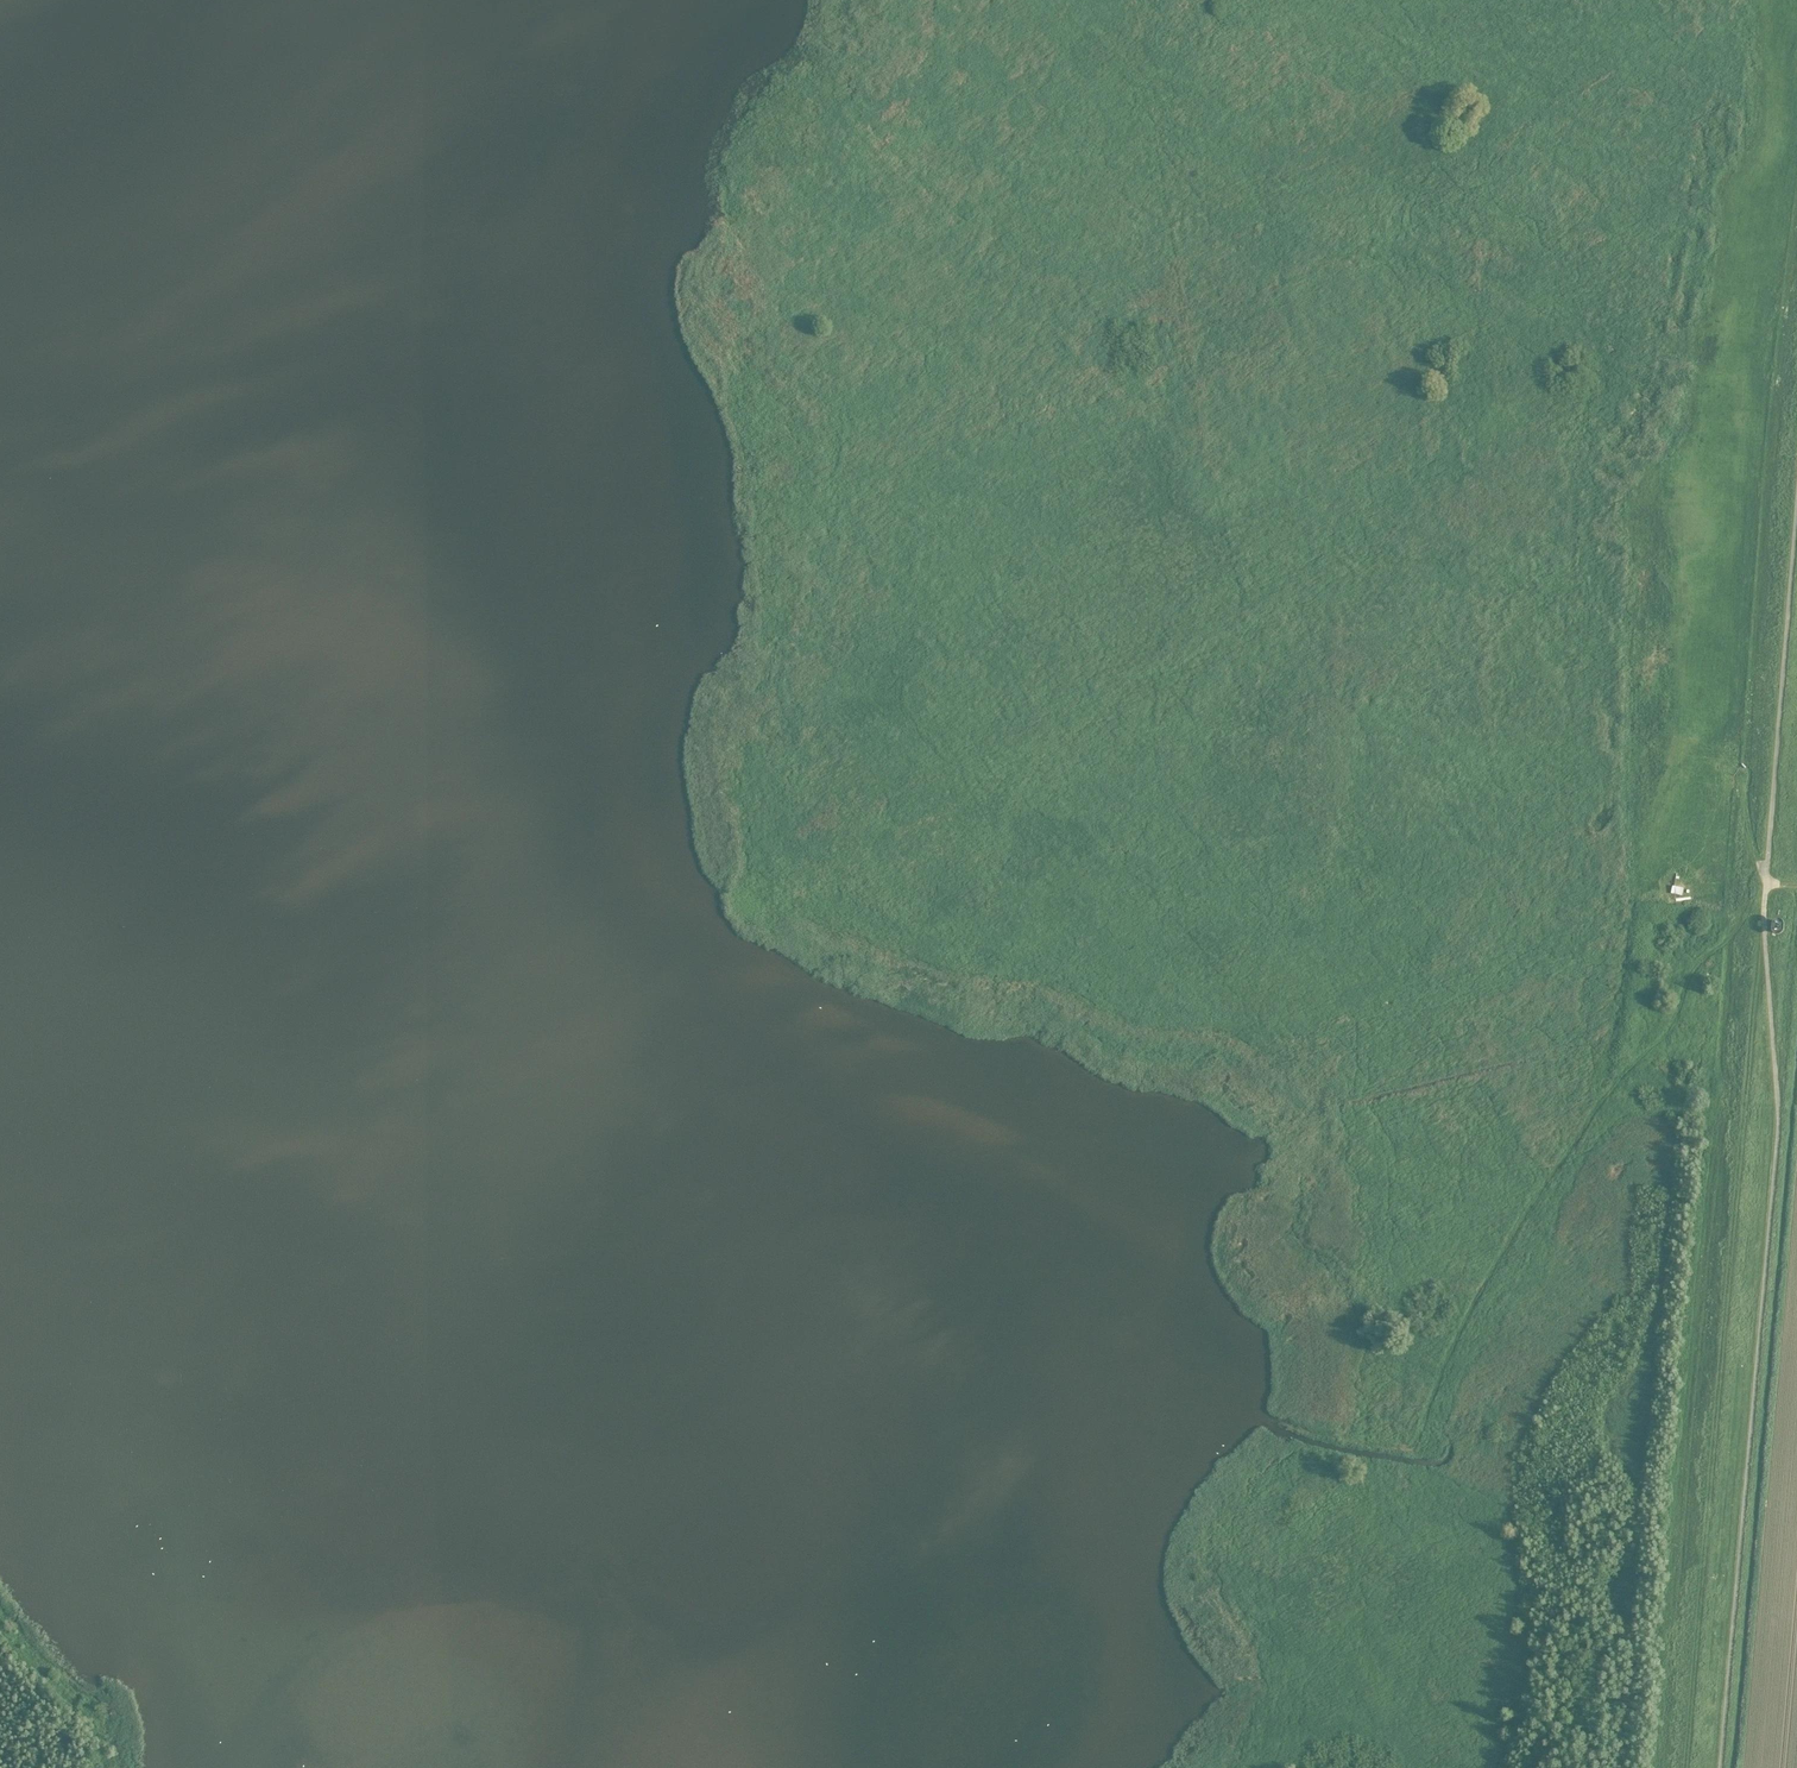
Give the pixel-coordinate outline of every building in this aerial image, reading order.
[(1687,889),(1689,881),(1676,878),(1674,886),(1687,889)]
